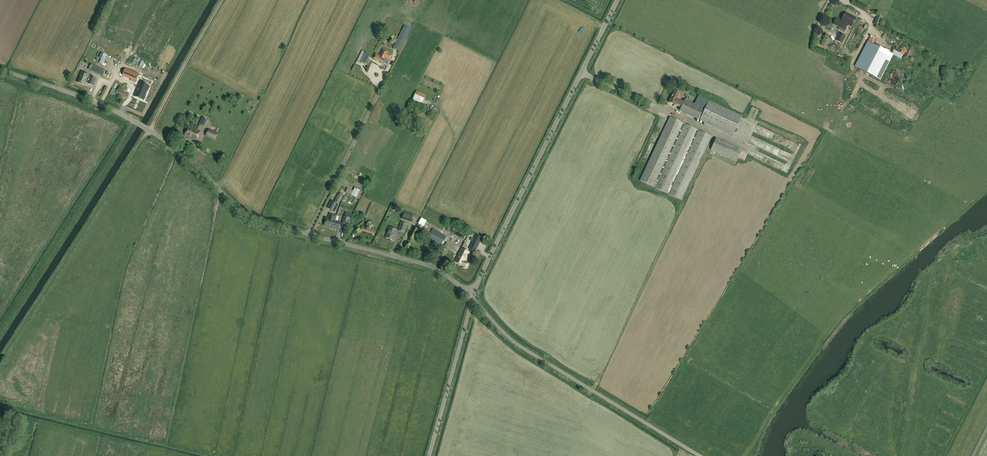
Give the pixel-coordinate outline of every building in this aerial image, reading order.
[(846,14),(842,22),(842,23),(837,20),(834,25),(838,27),(836,31),(841,33),(841,32),(841,31),(842,29),(843,28),(846,29),(848,24),(851,26),(854,27),(846,44),(854,48),(866,24),(855,18),(846,14)] [(880,25),(884,17),(877,15),(873,24),(880,27),(881,26),(880,25)] [(405,25),(393,49),(399,52),(405,40),(406,40),(411,29),(405,25)] [(842,44),(846,36),(840,33),(836,40),(842,44)] [(880,80),(893,55),(873,44),(875,41),(870,38),(855,67),(880,80)] [(902,54),(906,48),(898,44),(894,50),(902,54)] [(909,61),(914,51),(907,48),(903,58),(909,61)] [(380,55),(376,54),(373,58),(383,63),(385,59),(389,61),(392,56),(388,54),(388,53),(382,50),(380,55)] [(365,64),(369,55),(362,51),(357,60),(365,64)] [(88,69),(100,75),(103,69),(91,64),(88,69)] [(138,75),(135,73),(129,71),(125,69),(123,76),(126,77),(132,80),(136,81),(138,75)] [(78,83),(85,85),(87,80),(88,80),(89,76),(81,73),(80,77),(80,78),(78,83)] [(144,100),(149,87),(140,83),(134,97),(144,100)] [(129,94),(124,92),(126,87),(123,86),(121,86),(120,88),(121,89),(121,91),(118,89),(116,94),(127,98),(129,94)] [(695,97),(698,92),(691,88),(688,93),(695,97)] [(426,95),(417,90),(414,96),(424,100),(426,95)] [(685,100),(684,102),(677,99),(680,93),(675,91),(669,103),(681,108),(679,111),(732,136),(742,117),(708,102),(705,109),(685,100)] [(205,126),(208,120),(202,117),(199,124),(205,126)] [(681,201),(711,137),(669,118),(639,181),(681,201)] [(196,142),(200,132),(189,127),(184,136),(196,142)] [(218,133),(208,129),(205,136),(215,141),(218,133)] [(748,135),(745,141),(777,155),(779,149),(748,135)] [(716,140),(710,150),(736,163),(741,152),(716,140)] [(345,193),(359,200),(363,192),(360,191),(362,187),(357,184),(353,191),(348,188),(345,193)] [(335,213),(343,197),(338,194),(334,203),(331,201),(327,208),(335,213)] [(413,214),(405,211),(402,219),(411,222),(413,214)] [(324,226),(338,231),(341,223),(335,221),(337,216),(330,214),(328,219),(327,218),(324,226)] [(344,216),(342,224),(348,226),(348,223),(349,224),(352,219),(344,216)] [(401,222),(398,231),(405,234),(408,225),(401,222)] [(451,233),(464,239),(467,233),(454,226),(451,233)] [(394,240),(397,231),(389,228),(386,238),(394,240)] [(423,229),(421,234),(443,246),(445,242),(443,241),(446,236),(433,229),(430,233),(423,229)] [(475,252),(482,238),(476,235),(469,249),(475,252)] [(462,248),(460,252),(463,254),(461,257),(462,257),(460,260),(462,261),(460,265),(467,268),(469,264),(465,262),(470,252),(462,248)] [(463,254),(460,252),(455,262),(460,265),(462,261),(460,260),(462,257),(461,257),(463,254)]
